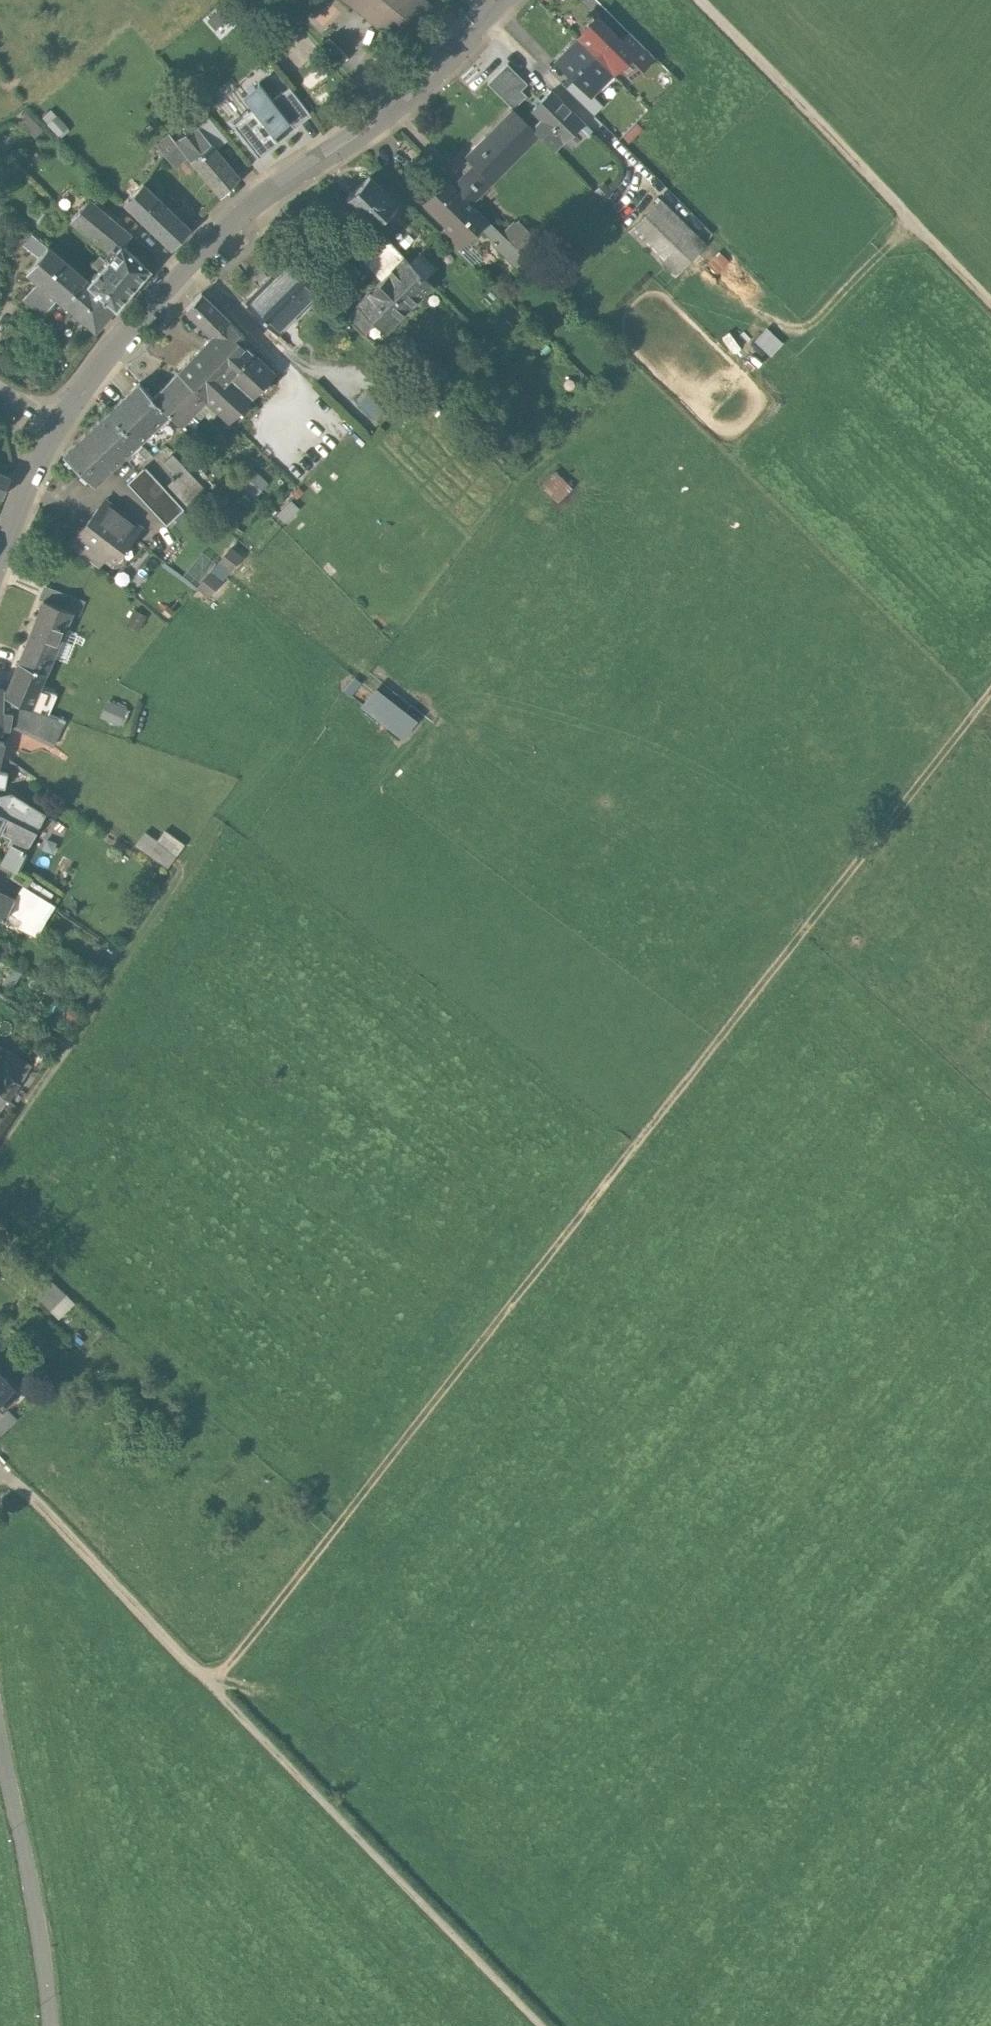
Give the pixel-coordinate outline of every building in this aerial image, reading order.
[(403,44),(434,6),(426,0),(349,0),(403,44)] [(624,40),(601,17),(579,38),(615,74),(622,67),(633,77),(653,57),(630,34),(624,40)] [(556,60),(576,80),(592,96),(615,74),(579,38),(556,60)] [(320,60),(302,79),(312,88),(330,69),(320,60)] [(490,84),(514,108),(515,110),(528,97),(522,91),(528,85),(508,65),(490,84)] [(576,80),(566,89),(593,116),(602,107),(592,96),(576,80)] [(273,101),(260,84),(243,96),(253,109),(234,124),(259,157),(279,142),(273,134),(289,122),(273,101)] [(289,88),(273,101),(289,122),(294,129),(311,117),(289,88)] [(554,92),(526,120),(541,135),(556,150),(584,122),(554,92)] [(468,155),(476,163),(494,181),(541,135),(526,120),(515,110),(514,108),(468,155)] [(175,139),(176,141),(189,155),(191,158),(212,141),(196,122),(175,139)] [(175,139),(169,131),(156,142),(164,151),(176,141),(175,139)] [(176,166),(189,155),(176,141),(164,151),(176,166)] [(241,176),(212,141),(191,158),(221,193),(241,176)] [(472,204),(494,181),(476,163),(454,186),(472,204)] [(398,201),(371,174),(347,197),(373,224),(398,201)] [(472,204),(454,186),(448,180),(426,201),(450,224),(467,241),(481,226),(488,219),(472,204)] [(172,245),(190,226),(144,181),(126,200),(172,245)] [(604,183),(596,191),(605,201),(613,193),(604,183)] [(72,220),(113,255),(123,244),(131,234),(90,199),(72,220)] [(706,244),(663,201),(631,234),(674,277),(706,244)] [(538,269),(532,263),(503,234),(488,219),(481,226),(495,240),(492,243),(528,279),(538,269)] [(518,219),(503,234),(532,263),(547,248),(518,219)] [(441,233),(460,252),(469,243),(467,241),(450,224),(441,233)] [(354,250),(382,279),(405,256),(377,227),(354,250)] [(485,258),(469,243),(460,252),(476,267),(485,258)] [(150,268),(123,244),(113,255),(91,281),(89,284),(116,307),(150,268)] [(28,272),(40,282),(58,298),(96,331),(116,307),(89,284),(91,281),(50,246),(28,272)] [(721,271),(733,259),(724,250),(712,261),(721,271)] [(434,286),(405,256),(382,279),(357,303),(358,304),(376,323),(386,333),(434,286)] [(321,293),(291,261),(249,301),(279,333),(321,293)] [(42,316),(58,298),(40,282),(24,301),(42,316)] [(213,334),(202,345),(253,395),(275,372),(235,333),(240,328),(203,292),(187,308),(213,334)] [(346,315),(364,334),(376,323),(358,304),(346,315)] [(771,355),(783,343),(768,329),(756,341),(771,355)] [(229,419),(253,395),(202,345),(178,369),(207,397),(229,419)] [(178,369),(153,396),(181,424),(207,397),(178,369)] [(140,382),(102,419),(130,449),(135,454),(129,460),(136,468),(181,424),(153,396),(140,382)] [(359,403),(375,417),(384,407),(395,416),(403,407),(376,383),(359,403)] [(95,483),(130,449),(102,419),(65,454),(71,460),(87,476),(95,483)] [(205,488),(172,453),(164,462),(177,476),(168,484),(187,505),(205,488)] [(184,508),(145,466),(128,482),(167,524),(184,508)] [(252,467),(238,481),(253,496),(267,482),(252,467)] [(573,488),(556,472),(543,485),(559,502),(573,488)] [(0,474),(0,497),(2,498),(10,477),(0,474)] [(106,500),(71,544),(98,566),(106,556),(114,562),(141,528),(106,500)] [(241,556),(231,547),(198,586),(208,595),(241,556)] [(39,600),(43,601),(72,613),(80,616),(86,603),(44,586),(39,600)] [(43,601),(18,664),(47,676),(72,613),(43,601)] [(168,603),(159,613),(167,620),(176,611),(168,603)] [(146,617),(135,611),(127,626),(137,632),(146,617)] [(33,710),(47,676),(18,664),(4,698),(33,710)] [(3,734),(3,729),(11,730),(12,723),(13,713),(3,712),(4,698),(5,688),(0,688),(0,733),(3,734)] [(404,739),(418,720),(376,688),(362,706),(404,739)] [(33,710),(4,698),(3,712),(13,713),(12,723),(55,744),(65,722),(33,710)] [(104,716),(125,724),(133,706),(111,698),(104,716)] [(11,846),(26,853),(38,831),(0,813),(0,832),(13,838),(9,845),(11,846)] [(184,845),(165,831),(157,842),(144,833),(135,846),(168,868),(184,845)] [(17,870),(26,853),(11,846),(2,862),(17,870)] [(24,884),(15,898),(5,918),(37,935),(56,905),(24,884)] [(5,918),(15,898),(0,891),(0,916),(5,918)] [(22,973),(9,965),(0,979),(0,982),(11,990),(22,973)] [(4,1047),(0,1054),(0,1095),(9,1101),(20,1085),(18,1084),(30,1065),(4,1047)] [(17,1294),(26,1302),(34,1293),(59,1317),(73,1303),(43,1275),(36,1283),(31,1279),(17,1294)] [(0,1376),(0,1412),(18,1394),(0,1376)] [(16,1419),(8,1411),(0,1419),(0,1434),(16,1419)]
